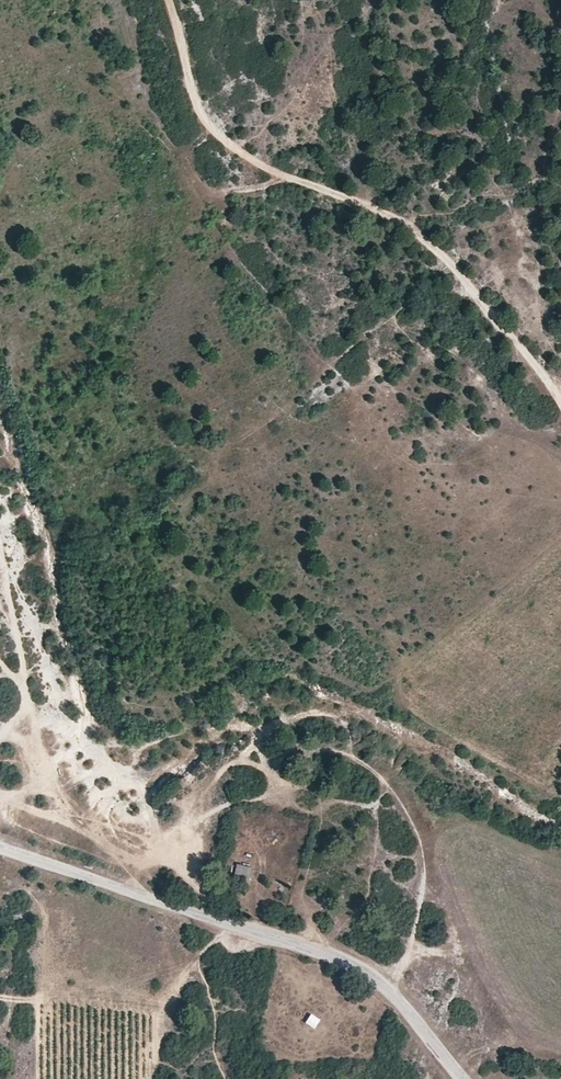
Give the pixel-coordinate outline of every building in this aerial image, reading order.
[(248,881),(252,868),(239,864),(235,877),(248,881)] [(315,1029),(321,1020),(311,1014),(305,1024),(315,1029)]
